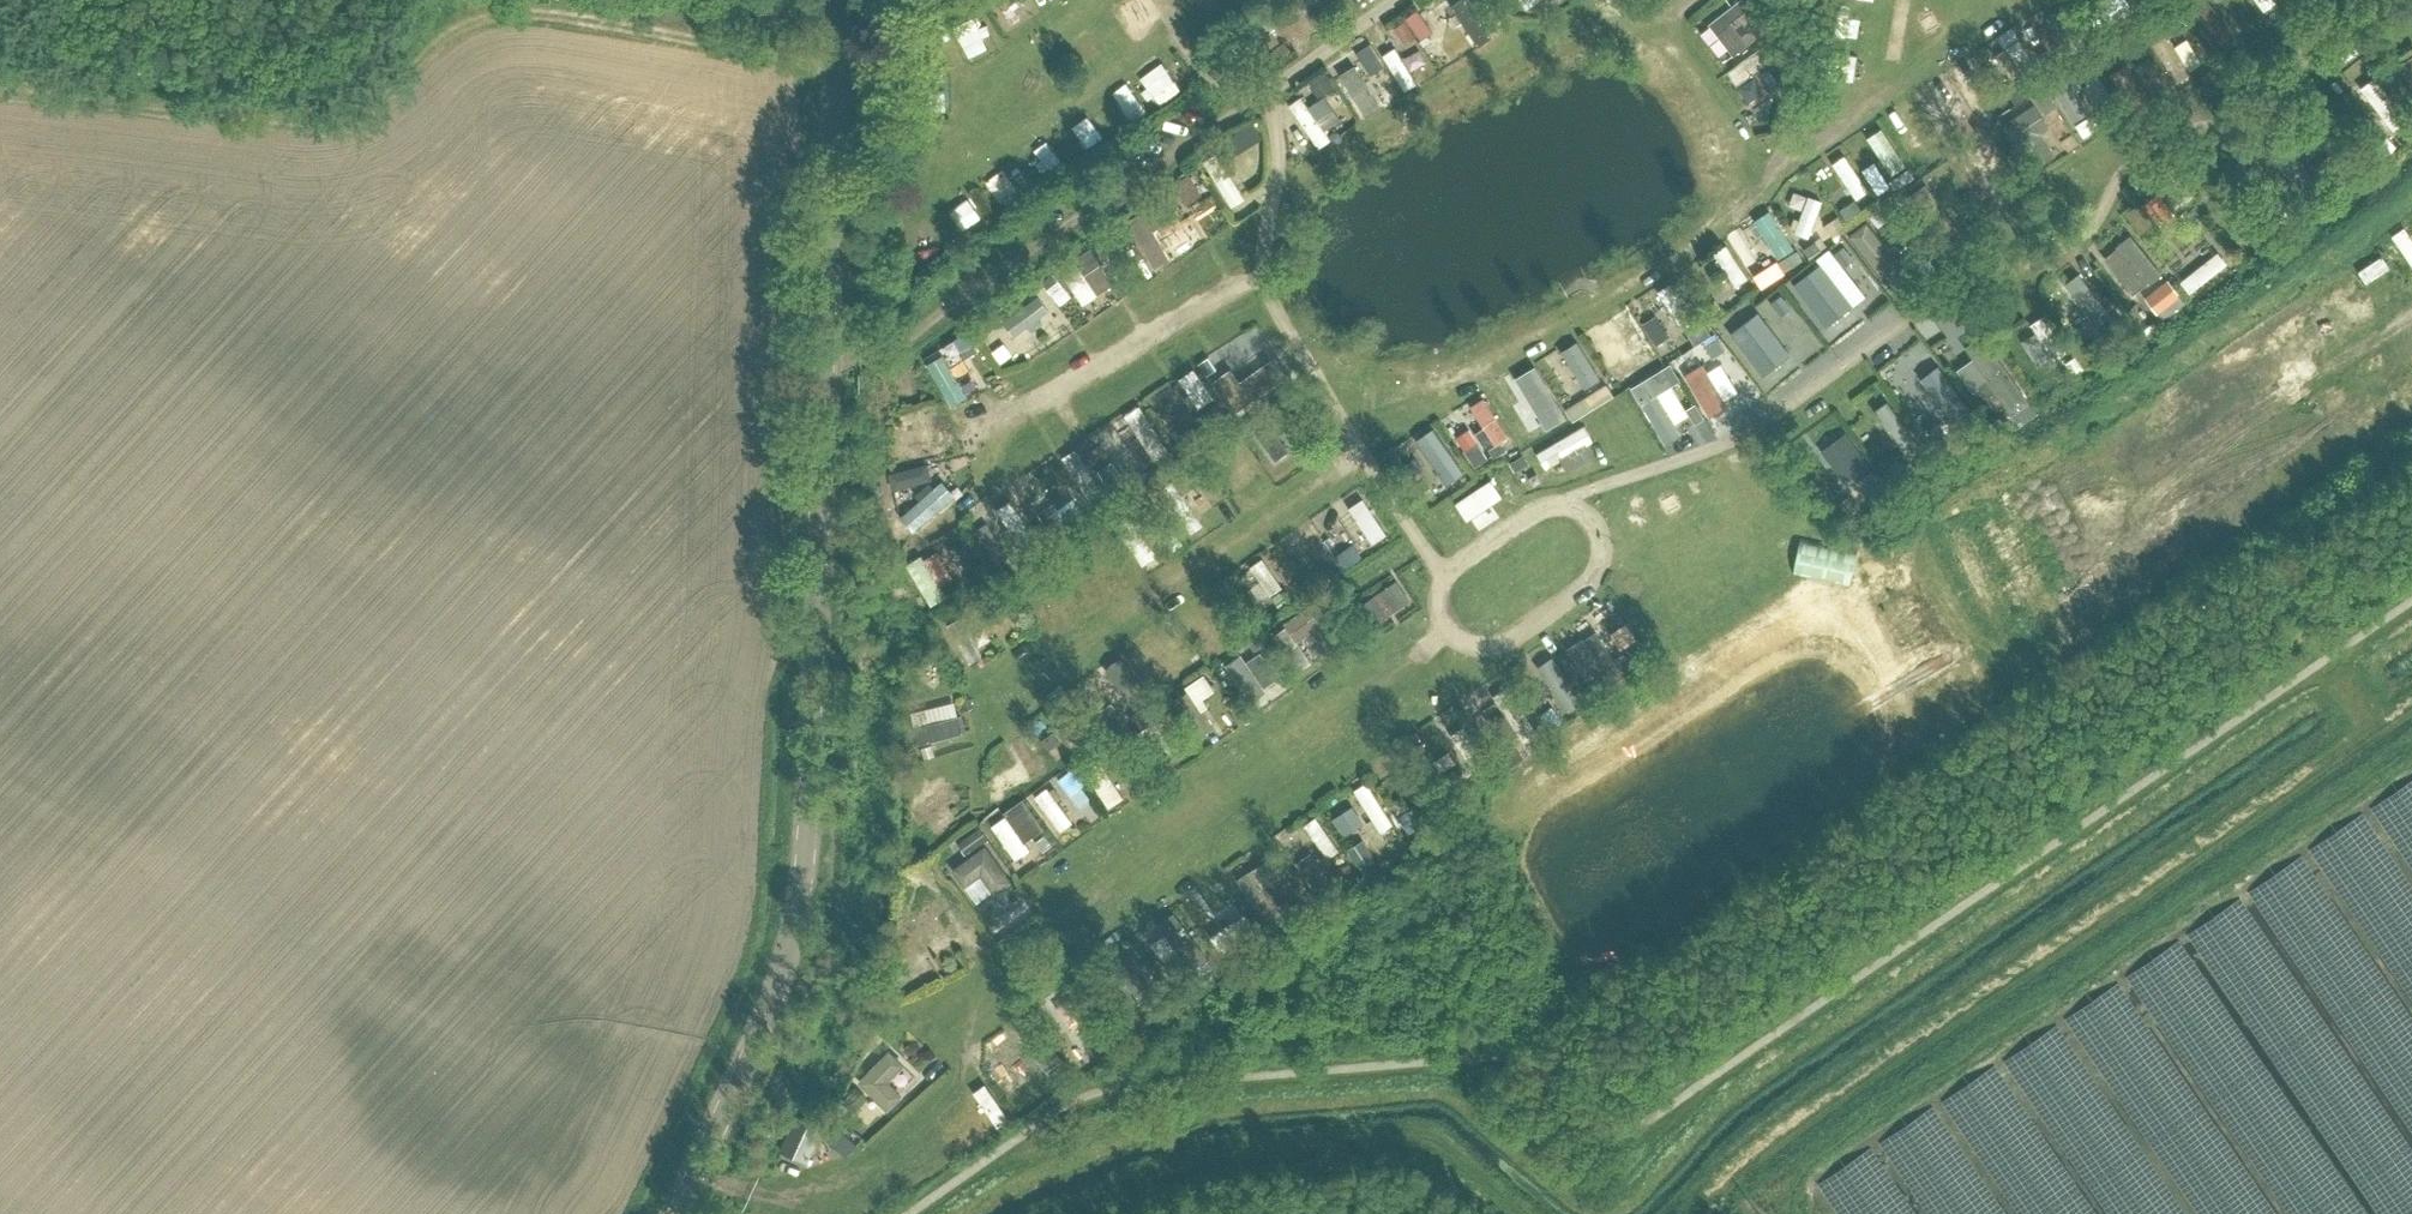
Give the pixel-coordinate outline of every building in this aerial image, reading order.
[(1468,14),(1460,0),(1449,0),(1446,2),(1456,20),(1468,14)] [(1718,35),(1733,56),(1766,31),(1750,9),(1762,0),(1738,0),(1713,19),(1714,21),(1710,24),(1718,35)] [(2258,9),(2268,0),(2250,0),(2258,9)] [(1378,24),(1396,48),(1426,24),(1408,1),(1378,24)] [(2207,1),(2187,9),(2204,47),(2224,38),(2207,1)] [(1448,7),(1426,14),(1432,32),(1454,25),(1448,7)] [(2166,81),(2198,67),(2181,26),(2149,39),(2166,81)] [(1264,62),(1271,76),(1319,51),(1311,37),(1264,62)] [(1376,50),(1395,91),(1410,84),(1391,43),(1376,50)] [(1763,94),(1750,71),(1761,64),(1753,50),(1718,70),(1740,107),(1763,94)] [(1376,88),(1388,81),(1376,58),(1363,65),(1376,88)] [(1368,90),(1357,63),(1334,73),(1352,119),(1370,111),(1363,93),(1368,90)] [(2105,71),(2111,96),(2132,91),(2126,66),(2105,71)] [(2069,88),(2054,94),(2066,126),(2081,120),(2069,88)] [(1295,93),(1281,102),(1313,147),(1326,137),(1295,93)] [(1319,112),(1328,126),(1343,117),(1334,103),(1319,112)] [(2034,170),(2055,156),(2040,133),(2049,126),(2035,105),(2004,126),(2034,170)] [(1876,127),(1859,137),(1881,174),(1898,164),(1876,127)] [(1235,129),(1214,143),(1235,174),(1256,160),(1235,129)] [(1899,153),(1913,146),(1906,131),(1892,138),(1899,153)] [(1840,151),(1825,161),(1850,200),(1865,190),(1840,151)] [(1833,209),(1848,201),(1837,181),(1822,189),(1833,209)] [(1787,232),(1805,237),(1817,197),(1799,192),(1787,232)] [(1769,258),(1787,249),(1766,206),(1748,215),(1769,258)] [(1154,271),(1171,261),(1154,231),(1164,225),(1154,207),(1127,222),(1154,271)] [(1896,263),(1865,223),(1849,236),(1880,275),(1896,263)] [(1717,240),(1706,250),(1720,265),(1730,256),(1717,240)] [(1077,304),(1093,295),(1084,279),(1068,288),(1077,304)] [(1556,342),(1540,351),(1564,391),(1580,382),(1556,342)] [(1910,376),(1937,408),(1952,396),(1924,364),(1910,376)] [(1533,368),(1517,376),(1535,411),(1550,404),(1533,368)] [(1882,396),(1869,405),(1900,451),(1913,442),(1882,396)] [(1131,403),(1120,412),(1135,432),(1147,423),(1131,403)] [(1821,419),(1851,468),(1867,459),(1837,409),(1821,419)] [(1466,416),(1445,427),(1456,450),(1478,440),(1466,416)] [(1431,424),(1412,431),(1431,477),(1450,469),(1431,424)] [(925,430),(883,438),(888,465),(931,458),(925,430)] [(1064,468),(1077,460),(1068,446),(1055,455),(1064,468)] [(1227,464),(1215,470),(1225,487),(1236,481),(1227,464)] [(904,528),(939,498),(925,481),(889,511),(904,528)] [(1171,507),(1180,521),(1193,512),(1184,498),(1171,507)] [(1300,520),(1290,530),(1310,551),(1320,541),(1300,520)] [(1259,552),(1244,560),(1262,593),(1276,586),(1259,552)] [(1373,627),(1409,600),(1396,582),(1359,608),(1373,627)] [(1269,629),(1291,668),(1305,660),(1283,621),(1269,629)] [(1598,626),(1584,635),(1594,650),(1607,642),(1598,626)] [(1145,688),(1163,674),(1133,637),(1116,651),(1145,688)] [(1550,650),(1534,659),(1558,705),(1574,697),(1550,650)] [(1098,685),(1119,678),(1113,658),(1091,665),(1098,685)] [(1185,688),(1176,694),(1200,731),(1208,725),(1185,688)] [(1166,729),(1177,723),(1168,706),(1157,711),(1166,729)] [(912,729),(916,746),(967,734),(963,717),(912,729)] [(1491,746),(1504,738),(1494,720),(1480,728),(1491,746)] [(1443,731),(1452,744),(1446,749),(1461,771),(1481,758),(1457,721),(1443,731)] [(1023,773),(1038,766),(1019,727),(1004,734),(1023,773)] [(920,814),(950,785),(937,771),(907,801),(920,814)] [(1054,826),(1068,816),(1044,778),(1029,788),(1054,826)] [(1011,881),(985,847),(953,870),(965,887),(981,876),(994,893),(1011,881)] [(1264,890),(1248,870),(1235,880),(1262,917),(1294,893),(1282,877),(1264,890)] [(919,942),(944,931),(929,897),(904,908),(919,942)] [(924,942),(901,945),(904,967),(927,964),(924,942)] [(1131,1006),(1154,993),(1128,949),(1105,962),(1131,1006)] [(921,1038),(911,1055),(924,1063),(934,1046),(921,1038)] [(887,1112),(903,1095),(889,1081),(904,1066),(889,1051),(858,1083),(887,1112)]
